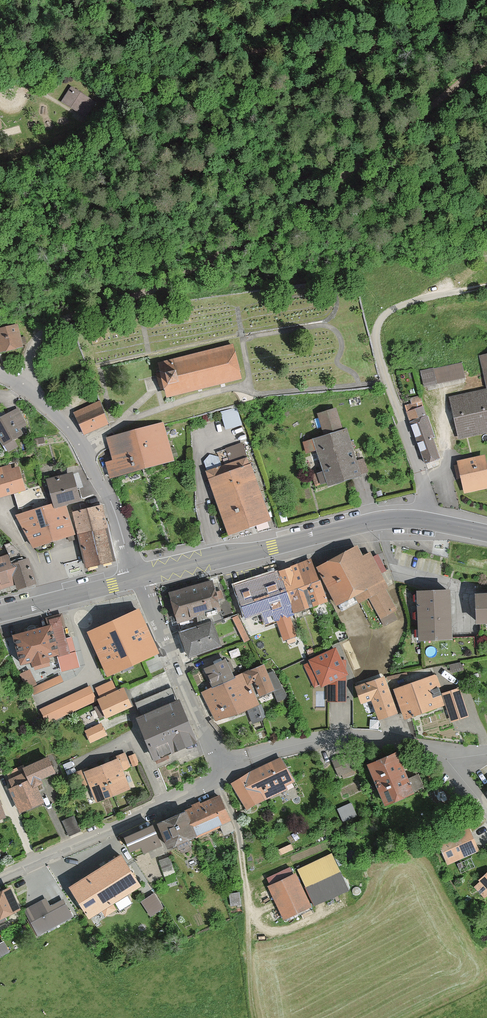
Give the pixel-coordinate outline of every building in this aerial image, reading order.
[(72,89),(63,104),(82,115),(88,105),(94,108),(97,104),(72,89)] [(24,352),(20,330),(14,331),(13,328),(0,331),(0,356),(24,352)] [(159,367),(168,402),(243,382),(234,347),(159,367)] [(486,435),(486,355),(479,357),(486,392),(451,399),(459,440),(486,435)] [(422,373),(426,390),(466,381),(462,364),(422,373)] [(426,467),(442,461),(419,397),(410,400),(412,404),(405,406),(426,467)] [(99,402),(73,414),(84,439),(110,427),(99,402)] [(358,461),(349,431),(346,432),(339,411),(318,417),(325,439),(304,445),(307,456),(317,453),(323,472),(317,474),(322,493),(364,481),(363,477),(369,476),(364,459),(358,461)] [(0,422),(0,440),(5,449),(25,438),(13,415),(0,422)] [(106,465),(110,482),(174,465),(164,428),(163,425),(115,438),(107,440),(113,463),(106,465)] [(458,463),(465,495),(486,491),(486,459),(486,457),(458,463)] [(229,540),(272,525),(249,459),(206,474),(229,540)] [(27,492),(20,469),(13,471),(11,466),(0,470),(0,500),(27,492)] [(56,509),(68,505),(82,501),(74,475),(48,483),(56,509)] [(43,513),(50,511),(43,490),(15,498),(19,511),(40,505),(43,513)] [(29,512),(17,516),(35,552),(78,539),(68,505),(56,509),(50,511),(43,513),(30,517),(29,512)] [(74,514),(88,572),(116,566),(102,508),(74,514)] [(5,546),(8,555),(17,589),(34,584),(27,559),(12,545),(5,546)] [(398,612),(371,556),(364,559),(360,551),(319,571),(338,611),(358,601),(360,606),(371,601),(381,621),(398,612)] [(0,557),(0,595),(17,589),(8,555),(0,557)] [(300,566),(314,613),(330,607),(313,562),(300,566)] [(281,572),(296,619),(314,613),(300,566),(281,572)] [(281,572),(235,587),(246,622),(261,618),(265,629),(278,625),(285,646),(298,642),(291,620),(296,619),(281,572)] [(214,583),(170,595),(181,635),(215,626),(225,623),(219,602),(225,600),(223,593),(217,594),(214,583)] [(456,643),(454,595),(419,597),(421,645),(456,643)] [(478,598),(479,628),(481,628),(486,627),(486,597),(478,598)] [(90,638),(108,679),(141,665),(119,613),(115,602),(103,607),(109,629),(90,638)] [(139,605),(119,613),(141,665),(161,656),(139,605)] [(49,620),(52,630),(60,660),(64,674),(81,670),(73,640),(68,641),(62,617),(49,620)] [(223,651),(215,626),(181,635),(190,663),(223,651)] [(52,630),(15,640),(23,670),(34,667),(36,673),(53,669),(51,662),(60,660),(52,630)] [(478,638),(486,644),(486,637),(481,633),(478,638)] [(307,652),(309,658),(316,655),(313,649),(307,652)] [(350,678),(337,651),(310,663),(324,691),(328,689),(329,704),(348,704),(347,678),(350,678)] [(216,668),(206,672),(213,690),(236,681),(234,674),(236,674),(231,663),(228,664),(228,662),(224,664),(222,660),(214,663),(216,668)] [(266,669),(246,677),(257,703),(276,695),(266,669)] [(257,703),(246,677),(236,681),(213,690),(203,695),(215,725),(217,724),(248,712),(254,726),(265,722),(257,703)] [(373,706),(379,725),(400,718),(386,678),(355,689),(362,710),(373,706)] [(395,692),(405,724),(447,710),(436,678),(395,692)] [(108,688),(94,693),(97,700),(111,694),(108,688)] [(100,707),(95,709),(102,724),(134,710),(125,690),(98,703),(100,707)] [(143,721),(138,723),(158,770),(178,761),(176,756),(199,747),(174,690),(136,706),(143,721)] [(470,719),(461,691),(444,696),(453,725),(470,719)] [(101,726),(86,733),(89,740),(104,733),(101,726)] [(119,763),(103,770),(116,799),(132,792),(124,772),(132,769),(126,755),(118,759),(119,763)] [(349,756),(333,763),(339,778),(355,772),(349,756)] [(411,782),(400,757),(370,769),(388,812),(419,799),(416,793),(431,787),(426,775),(411,782)] [(294,784),(281,759),(232,785),(247,813),(288,792),(286,788),(294,784)] [(10,792),(21,817),(43,807),(38,795),(46,791),(42,783),(57,777),(50,761),(24,773),(22,768),(5,775),(13,791),(10,792)] [(116,799),(103,770),(85,777),(83,773),(75,776),(81,790),(89,786),(98,807),(116,799)] [(194,810),(185,814),(198,841),(222,831),(225,838),(237,833),(221,798),(202,807),(201,804),(193,808),(194,810)] [(8,822),(1,805),(5,804),(3,801),(0,802),(0,825),(8,822)] [(352,805),(338,811),(344,824),(358,818),(352,805)] [(185,814),(158,826),(171,854),(179,851),(181,855),(194,849),(192,844),(198,841),(185,814)] [(75,818),(63,824),(70,839),(82,834),(75,818)] [(438,839),(449,866),(481,853),(470,826),(438,839)] [(155,830),(127,843),(133,858),(145,853),(148,859),(164,851),(155,830)] [(350,892),(331,855),(299,871),(319,908),(350,892)] [(123,859),(71,893),(91,924),(104,916),(107,921),(119,913),(116,909),(144,891),(123,859)] [(170,860),(161,863),(165,877),(174,874),(170,860)] [(297,876),(268,889),(284,924),(313,911),(297,876)] [(0,896),(0,934),(10,929),(7,923),(22,916),(11,891),(0,896)] [(240,895),(231,896),(232,908),(242,906),(240,895)] [(33,921),(39,932),(72,914),(66,903),(33,921)] [(0,955),(12,949),(7,941),(0,945),(0,955)]
